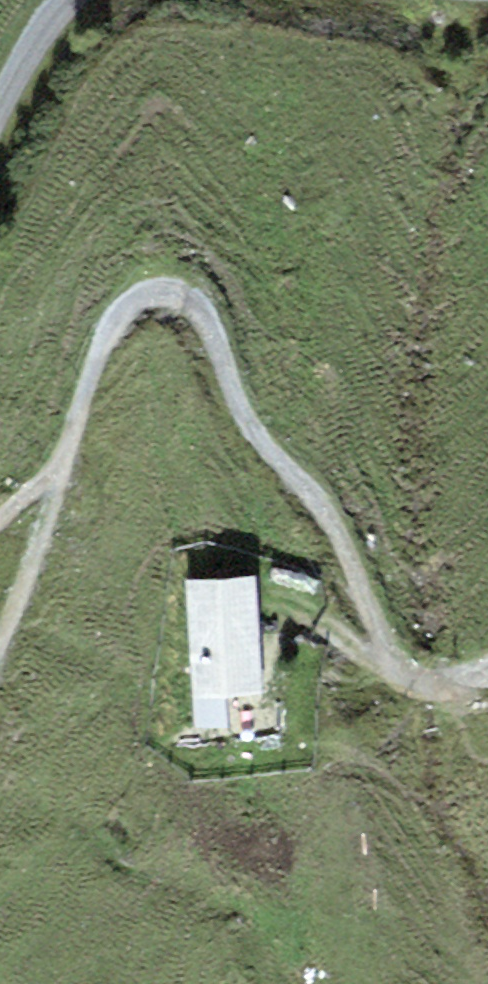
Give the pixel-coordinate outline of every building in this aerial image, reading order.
[(253,580),(191,583),(196,688),(259,685),(253,580)]
